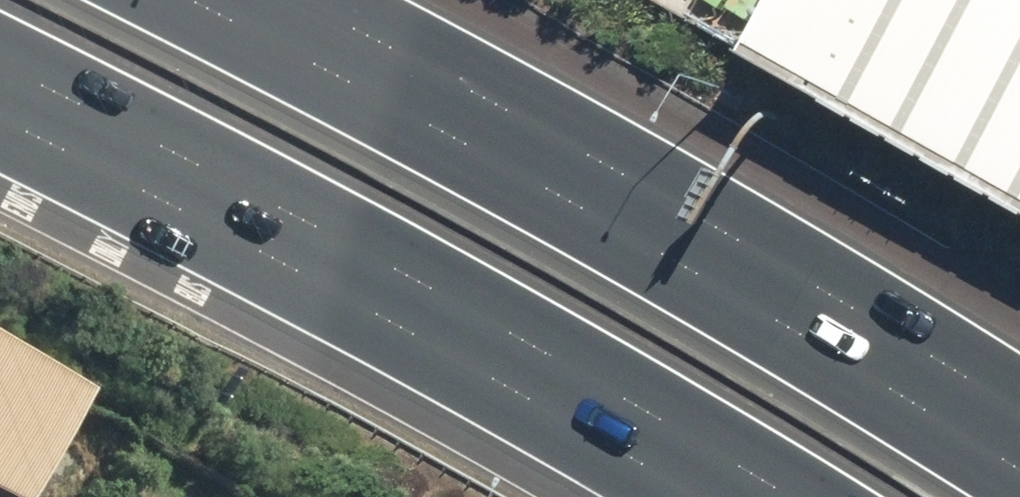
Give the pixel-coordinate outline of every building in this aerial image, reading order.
[(770,56),(1019,197),(1019,0),(802,0),(770,56)] [(71,394),(0,353),(0,496),(11,496),(71,394)]
